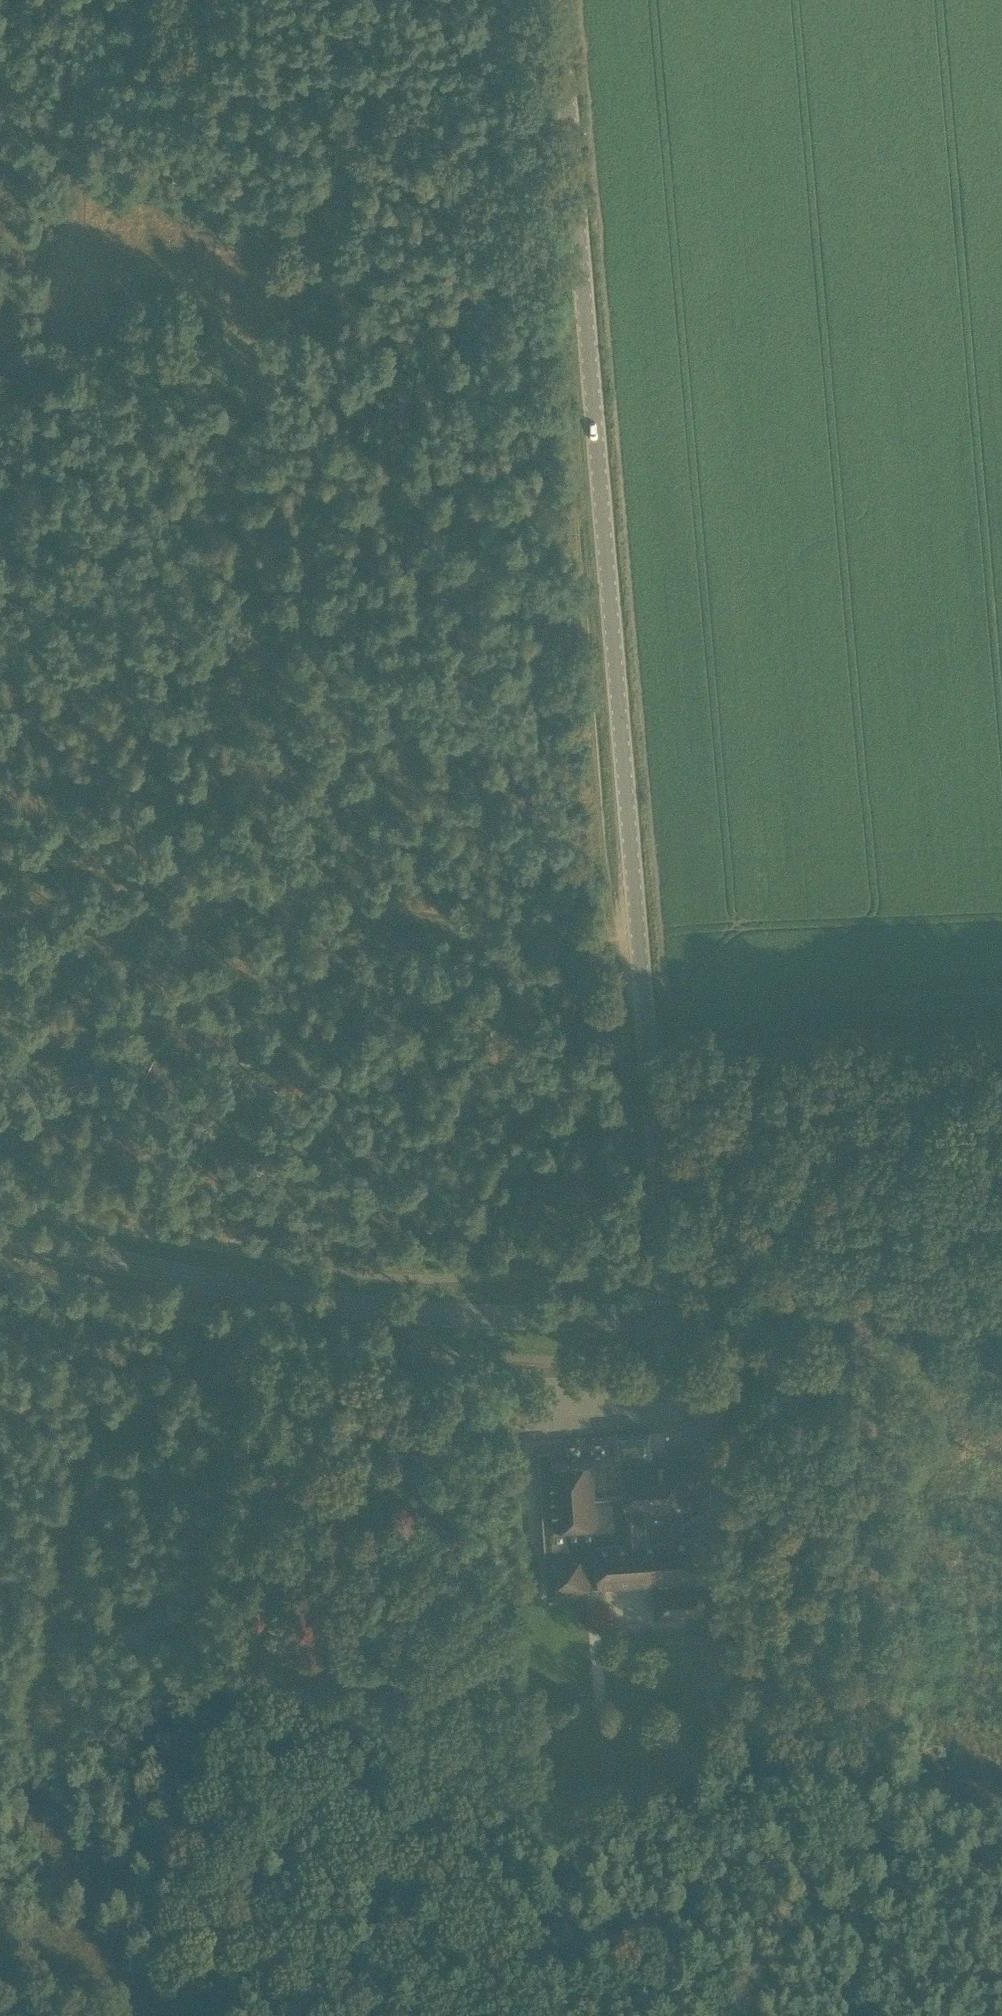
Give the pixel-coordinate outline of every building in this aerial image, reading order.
[(698,1506),(694,1455),(670,1456),(671,1464),(656,1465),(655,1457),(651,1458),(651,1451),(652,1451),(652,1449),(651,1449),(650,1442),(651,1442),(651,1441),(650,1441),(649,1434),(650,1434),(650,1433),(650,1432),(649,1432),(649,1433),(641,1434),(641,1433),(640,1433),(640,1434),(633,1434),(633,1433),(632,1433),(632,1434),(625,1435),(625,1434),(624,1434),(624,1435),(617,1435),(616,1434),(615,1435),(615,1436),(616,1436),(617,1443),(616,1444),(616,1445),(617,1445),(617,1452),(616,1452),(616,1453),(617,1453),(618,1460),(617,1460),(617,1461),(618,1461),(618,1462),(619,1462),(619,1461),(621,1461),(622,1461),(622,1467),(624,1496),(594,1498),(592,1462),(552,1465),(552,1458),(538,1459),(548,1594),(591,1591),(590,1587),(653,1582),(655,1617),(709,1613),(707,1583),(695,1583),(694,1579),(695,1579),(692,1536),(682,1537),(680,1507),(698,1506)]
